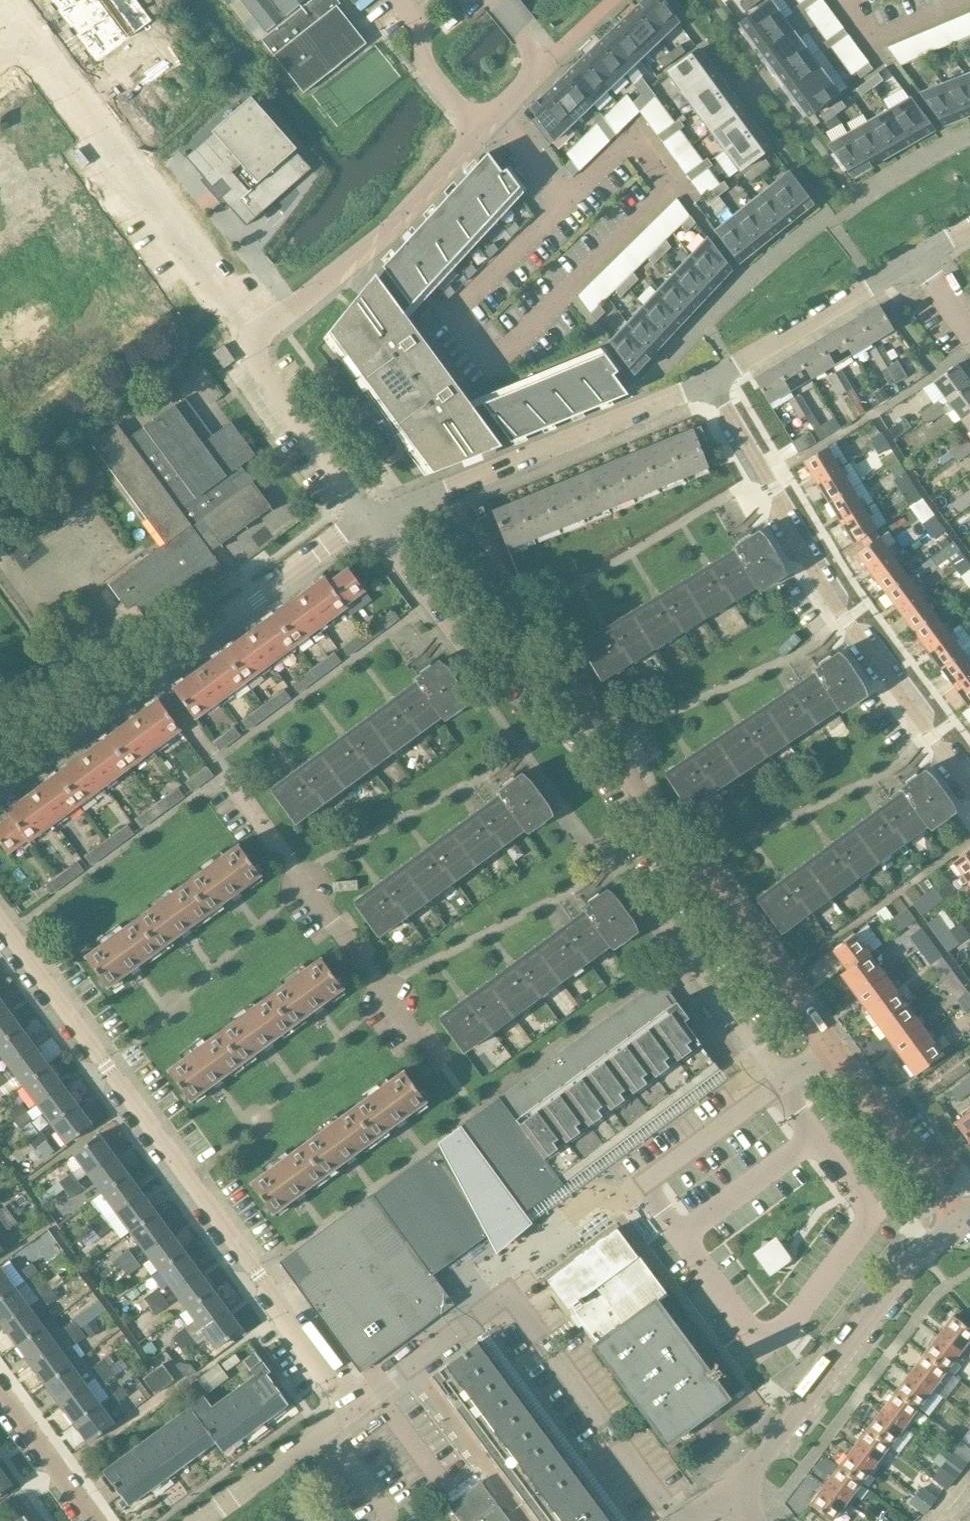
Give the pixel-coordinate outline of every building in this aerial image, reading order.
[(97,62),(136,32),(112,0),(51,0),(97,62)] [(229,4),(244,23),(253,15),(241,0),(235,0),(229,4)] [(253,15),(268,35),(262,40),(304,94),(367,44),(332,0),(241,0),(253,15)] [(636,7),(661,40),(679,23),(662,0),(644,0),(636,7)] [(756,4),(753,0),(746,0),(740,5),(745,12),(756,4)] [(770,1),(739,24),(753,42),(784,20),(770,1)] [(796,16),(808,7),(804,1),(791,10),(796,16)] [(636,7),(619,24),(643,57),(661,40),(636,7)] [(784,20),(753,42),(766,61),(797,38),(784,20)] [(619,24),(601,41),(626,73),(627,72),(634,66),(643,57),(619,24)] [(848,36),(844,30),(831,39),(836,45),(848,36)] [(797,38),(766,61),(780,79),(811,56),(797,38)] [(954,43),(959,51),(969,46),(969,44),(966,38),(954,43)] [(831,39),(819,48),(823,54),(836,45),(831,39)] [(601,41),(584,57),(608,90),(626,73),(601,41)] [(685,52),(680,45),(670,53),(675,60),(685,52)] [(698,50),(667,73),(682,92),(713,70),(698,50)] [(928,64),(940,59),(935,52),(923,57),(928,64)] [(670,53),(659,61),(664,68),(675,60),(670,53)] [(811,56),(780,79),(793,98),(824,75),(811,56)] [(584,57),(566,74),(590,107),(608,90),(584,57)] [(923,57),(911,62),(916,69),(928,64),(923,57)] [(873,69),(868,63),(856,72),(860,78),(873,69)] [(634,66),(627,72),(636,85),(642,79),(643,78),(634,66)] [(713,70),(682,92),(696,112),(727,89),(713,70)] [(878,73),(867,81),(872,88),(883,80),(878,73)] [(566,74),(549,91),(573,124),(590,107),(566,74)] [(824,75),(793,98),(808,117),(839,94),(824,75)] [(943,84),(967,117),(969,115),(969,82),(965,76),(943,84)] [(642,79),(636,85),(643,94),(649,88),(642,79)] [(867,81),(856,89),(862,96),(872,88),(867,81)] [(943,84),(920,93),(944,126),(967,117),(943,84)] [(648,104),(656,96),(649,88),(643,94),(641,95),(648,104)] [(727,89),(696,112),(710,131),(741,108),(727,89)] [(549,91),(530,108),(537,117),(531,121),(549,146),(573,124),(549,91)] [(641,95),(633,103),(640,112),(648,104),(641,95)] [(213,133),(186,157),(212,187),(221,180),(230,190),(221,198),(246,226),(311,169),(295,151),(297,149),(251,97),(212,131),(213,133)] [(909,98),(889,110),(913,143),(934,131),(909,98)] [(841,100),(830,108),(836,115),(846,107),(841,100)] [(755,128),(741,108),(710,131),(724,150),(755,128)] [(830,108),(820,116),(825,123),(836,115),(830,108)] [(889,110),(869,122),(893,154),(913,143),(889,110)] [(608,124),(600,113),(594,119),(601,130),(608,124)] [(684,127),(679,119),(668,127),(673,134),(684,127)] [(869,122),(849,133),(873,166),(893,154),(869,122)] [(601,130),(609,141),(616,135),(608,124),(601,130)] [(657,135),(663,142),(673,134),(668,127),(657,135)] [(755,128),(724,150),(739,171),(771,148),(755,128)] [(849,133),(828,145),(852,177),(873,166),(849,133)] [(488,153),(382,267),(411,306),(520,188),(506,169),(502,172),(488,153)] [(713,165),(707,158),(697,166),(702,173),(713,165)] [(771,166),(766,159),(755,167),(760,174),(771,166)] [(579,171),(571,160),(564,167),(572,177),(579,171)] [(697,166),(686,174),(691,181),(702,173),(697,166)] [(745,175),(750,182),(760,174),(755,167),(745,175)] [(788,172),(770,187),(793,220),(812,205),(788,172)] [(729,188),(724,181),(713,189),(719,196),(729,188)] [(770,187),(752,201),(776,234),(793,220),(770,187)] [(703,197),(708,204),(719,196),(713,189),(703,197)] [(47,306),(84,279),(93,251),(72,225),(40,216),(43,206),(7,195),(0,197),(0,291),(47,306)] [(752,201),(734,216),(758,248),(776,234),(752,201)] [(691,216),(682,225),(687,232),(696,223),(691,216)] [(734,216),(716,230),(739,263),(758,248),(734,216)] [(515,222),(506,230),(511,238),(520,229),(515,222)] [(707,238),(690,256),(714,289),(731,271),(707,238)] [(672,247),(666,240),(657,249),(662,256),(672,247)] [(493,243),(484,252),(490,259),(499,250),(493,243)] [(648,258),(653,265),(662,256),(657,249),(648,258)] [(690,256),(674,273),(698,305),(714,289),(690,256)] [(472,264),(463,273),(468,280),(477,271),(472,264)] [(629,288),(638,279),(633,272),(624,281),(629,288)] [(674,273),(659,290),(682,322),(698,305),(674,273)] [(376,274),(324,338),(374,406),(438,360),(376,274)] [(615,290),(620,297),(629,288),(624,281),(615,290)] [(450,285),(441,294),(446,302),(455,293),(450,285)] [(659,290),(643,307),(667,339),(682,322),(659,290)] [(596,321),(605,312),(600,305),(591,314),(596,321)] [(879,306),(858,318),(872,341),(893,328),(879,306)] [(643,307),(627,324),(651,356),(667,339),(643,307)] [(427,308),(418,317),(424,324),(433,315),(427,308)] [(838,330),(851,353),(872,341),(858,318),(838,330)] [(627,324),(611,341),(634,374),(651,356),(627,324)] [(817,343),(831,365),(851,353),(838,330),(817,343)] [(796,355),(810,378),(831,365),(817,343),(796,355)] [(224,369),(235,360),(224,345),(213,353),(224,369)] [(875,361),(886,354),(881,345),(870,352),(875,361)] [(602,350),(480,400),(511,442),(628,394),(613,375),(618,372),(602,350)] [(886,367),(892,363),(886,354),(875,361),(880,370),(881,370),(886,367)] [(776,367),(789,390),(810,378),(796,355),(776,367)] [(438,360),(374,406),(425,476),(502,446),(438,360)] [(897,360),(892,363),(886,367),(893,377),(896,383),(907,377),(897,360)] [(934,381),(949,401),(969,385),(955,365),(934,381)] [(789,390),(776,367),(755,379),(768,402),(789,390)] [(886,367),(881,370),(887,381),(893,377),(886,367)] [(834,385),(846,378),(841,369),(829,376),(834,385)] [(852,387),(846,378),(834,385),(840,394),(846,390),(851,387),(852,387)] [(969,415),(969,385),(949,401),(963,420),(969,415)] [(851,387),(846,390),(855,404),(860,401),(851,387)] [(881,387),(874,391),(881,402),(888,398),(881,387)] [(793,410),(804,403),(799,394),(788,401),(793,410)] [(929,406),(937,417),(945,411),(937,400),(929,406)] [(94,440),(166,545),(113,581),(137,615),(217,560),(212,552),(278,507),(248,462),(261,453),(238,418),(209,438),(184,401),(132,436),(122,421),(94,440)] [(810,412),(804,403),(793,410),(799,419),(810,412)] [(928,424),(937,417),(929,406),(920,413),(928,424)] [(895,439),(910,427),(904,419),(888,431),(895,439)] [(508,549),(683,478),(708,467),(707,463),(714,460),(700,427),(693,430),(693,429),(493,511),(486,514),(483,506),(475,510),(484,532),(490,540),(503,535),(508,549)] [(799,453),(816,442),(810,431),(792,442),(799,453)] [(874,447),(886,440),(881,432),(869,439),(874,447)] [(965,456),(969,452),(969,445),(966,439),(957,445),(965,456)] [(890,447),(886,440),(874,447),(878,454),(890,447)] [(956,463),(965,456),(957,445),(948,451),(952,457),(956,463)] [(804,461),(816,482),(839,468),(827,447),(804,461)] [(948,451),(939,458),(943,464),(952,457),(948,451)] [(852,488),(839,468),(816,482),(828,502),(852,488)] [(906,472),(894,480),(898,487),(910,480),(906,472)] [(910,480),(898,487),(903,495),(910,507),(922,500),(915,488),(910,480)] [(864,508),(852,488),(828,502),(840,522),(864,508)] [(864,508),(840,522),(853,543),(860,539),(874,531),(876,529),(886,523),(875,503),(864,508)] [(928,531),(939,523),(934,516),(923,524),(928,531)] [(944,530),(939,523),(928,531),(933,538),(944,530)] [(601,680),(730,602),(756,586),(761,591),(785,576),(782,564),(769,543),(758,531),(732,547),(736,553),(582,647),(601,680)] [(865,547),(857,554),(871,573),(893,557),(874,531),(860,539),(865,547)] [(953,542),(930,559),(937,567),(960,550),(953,542)] [(956,569),(967,561),(962,554),(951,562),(956,569)] [(871,573),(885,592),(907,576),(893,557),(871,573)] [(967,561),(956,569),(961,576),(969,569),(969,565),(967,561)] [(534,567),(524,571),(530,585),(540,581),(534,567)] [(328,583),(345,606),(365,592),(348,569),(328,583)] [(921,595),(907,576),(885,592),(899,611),(921,595)] [(346,608),(345,606),(328,583),(324,577),(273,615),(296,645),(346,608)] [(935,614),(921,595),(899,611),(913,630),(935,614)] [(949,633),(935,614),(913,630),(927,649),(949,633)] [(246,682),(296,645),(273,615),(223,652),(246,682)] [(364,631),(370,640),(380,632),(374,623),(364,631)] [(927,649),(941,668),(963,652),(969,646),(969,640),(959,625),(949,633),(927,649)] [(370,640),(364,631),(353,639),(359,648),(370,640)] [(348,656),(359,648),(353,639),(342,647),(348,656)] [(941,668),(955,687),(969,676),(969,646),(963,652),(941,668)] [(195,720),(246,682),(223,652),(172,689),(195,720)] [(335,652),(324,660),(330,669),(341,661),(335,652)] [(688,808),(838,708),(843,712),(867,696),(862,684),(849,663),(838,652),(812,669),(817,675),(666,776),(688,808)] [(330,669),(324,660),(313,668),(319,677),(330,669)] [(296,823),(441,716),(446,721),(471,703),(465,691),(452,673),(439,661),(414,679),(418,685),(273,792),(296,823)] [(319,677),(313,668),(302,676),(309,685),(319,677)] [(309,685),(302,676),(292,684),(298,693),(309,685)] [(955,687),(969,706),(969,705),(969,676),(955,687)] [(285,689),(274,697),(280,706),(291,698),(285,689)] [(280,706),(274,697),(263,706),(269,714),(280,706)] [(158,700),(132,719),(107,737),(130,767),(180,730),(158,700)] [(259,722),(269,714),(263,706),(252,713),(259,722)] [(248,730),(259,722),(252,713),(242,721),(248,730)] [(235,727),(224,735),(230,743),(241,735),(235,727)] [(230,743),(224,735),(213,743),(219,751),(230,743)] [(130,767),(107,737),(57,774),(79,804),(130,767)] [(214,775),(207,766),(196,774),(203,783),(214,775)] [(781,933),(878,861),(927,825),(931,830),(955,812),(950,800),(936,781),(924,770),(899,788),(904,794),(758,902),(781,933)] [(378,936),(475,865),(524,829),(529,833),(552,816),(547,803),(533,784),(521,773),(496,791),(501,797),(355,905),(378,936)] [(29,842),(79,804),(57,774),(7,811),(11,817),(28,840),(29,842)] [(192,791),(203,783),(196,774),(185,782),(192,791)] [(178,787),(167,795),(174,804),(185,796),(178,787)] [(174,804),(167,795),(156,803),(163,812),(174,804)] [(163,812),(156,803),(152,807),(146,811),(152,820),(163,812)] [(152,820),(146,811),(141,814),(135,819),(142,828),(152,820)] [(11,817),(0,825),(0,843),(9,854),(28,840),(11,817)] [(128,824),(117,832),(123,841),(134,833),(128,824)] [(112,849),(123,841),(117,832),(106,840),(112,849)] [(102,857),(112,849),(106,840),(95,848),(102,857)] [(238,844),(212,863),(187,882),(210,913),(261,875),(259,873),(262,871),(257,864),(254,866),(238,844)] [(102,857),(95,848),(85,856),(91,865),(102,857)] [(968,880),(969,879),(969,849),(954,861),(968,880)] [(78,861),(66,869),(73,878),(84,870),(78,861)] [(911,864),(904,870),(908,876),(915,871),(911,864)] [(62,886),(73,878),(66,869),(55,877),(62,886)] [(52,894),(62,886),(55,877),(45,885),(52,894)] [(947,879),(934,888),(942,900),(955,890),(947,879)] [(883,886),(887,892),(896,886),(892,880),(883,886)] [(159,950),(210,913),(187,882),(136,919),(159,950)] [(464,1052),(609,945),(614,949),(638,932),(631,918),(618,900),(606,888),(581,907),(585,913),(441,1021),(464,1052)] [(913,903),(921,915),(942,900),(934,888),(913,903)] [(885,906),(877,912),(885,924),(894,918),(885,906)] [(894,918),(885,924),(893,935),(914,920),(906,909),(894,918)] [(928,923),(937,937),(949,929),(939,915),(928,923)] [(159,950),(136,919),(85,956),(101,979),(98,981),(103,988),(106,985),(108,987),(159,950)] [(918,949),(930,941),(920,928),(909,937),(918,949)] [(949,929),(937,937),(948,951),(959,943),(949,929)] [(847,969),(869,953),(855,934),(833,950),(847,969)] [(941,957),(930,941),(918,949),(930,965),(941,957)] [(905,1002),(869,953),(847,969),(841,974),(876,1023),(905,1002)] [(321,957),(295,976),(270,994),(293,1025),(344,988),(342,985),(345,983),(340,977),(337,979),(321,957)] [(563,1183),(719,1069),(711,1057),(700,1043),(684,1020),(688,1017),(660,978),(499,1097),(459,1126),(463,1132),(519,1208),(522,1213),(563,1183)] [(956,1001),(966,1015),(969,1012),(969,996),(967,992),(956,1001)] [(581,993),(574,999),(580,1006),(587,1001),(581,993)] [(242,1063),(293,1025),(270,994),(219,1031),(242,1063)] [(943,1054),(923,1026),(905,1002),(876,1023),(914,1075),(943,1054)] [(0,1012),(0,1042),(20,1027),(6,1008),(0,1012)] [(0,1042),(0,1055),(8,1066),(34,1047),(20,1027),(0,1042)] [(242,1063),(219,1031),(168,1069),(185,1092),(181,1095),(186,1101),(189,1098),(191,1100),(242,1063)] [(34,1047),(8,1066),(22,1085),(49,1066),(34,1047)] [(49,1066),(22,1085),(37,1105),(63,1085),(49,1066)] [(404,1070),(378,1089),(353,1107),(376,1138),(427,1101),(425,1099),(429,1096),(424,1090),(421,1092),(404,1070)] [(967,1080),(957,1088),(964,1097),(969,1093),(969,1084),(967,1080)] [(37,1105),(28,1111),(33,1120),(43,1113),(51,1124),(77,1105),(63,1085),(37,1105)] [(22,1103),(9,1113),(15,1121),(28,1111),(22,1103)] [(77,1105),(51,1124),(66,1144),(92,1125),(77,1105)] [(376,1138),(353,1107),(302,1144),(325,1175),(376,1138)] [(28,1111),(15,1121),(20,1129),(33,1120),(28,1111)] [(955,1122),(969,1143),(969,1111),(955,1122)] [(42,1131),(29,1140),(35,1148),(36,1147),(46,1140),(48,1138),(42,1131)] [(373,1194),(355,1207),(295,1251),(281,1261),(298,1285),(361,1370),(380,1356),(378,1352),(440,1306),(432,1295),(442,1288),(432,1275),(492,1231),(490,1228),(519,1208),(463,1132),(446,1144),(445,1142),(433,1150),(373,1194)] [(98,1134),(72,1153),(87,1173),(113,1154),(98,1134)] [(29,1140),(19,1148),(25,1155),(35,1148),(29,1140)] [(46,1140),(36,1147),(44,1157),(54,1150),(46,1140)] [(325,1175),(302,1144),(251,1182),(267,1204),(264,1206),(269,1212),(272,1210),(274,1213),(325,1175)] [(113,1154),(87,1173),(101,1193),(127,1174),(113,1154)] [(65,1190),(78,1181),(72,1173),(59,1182),(65,1190)] [(127,1174),(101,1193),(115,1212),(141,1193),(127,1174)] [(84,1189),(78,1181),(65,1190),(71,1198),(84,1189)] [(141,1193),(115,1212),(130,1231),(155,1212),(141,1193)] [(11,1214),(5,1206),(0,1209),(0,1222),(11,1214)] [(94,1229),(106,1220),(101,1212),(88,1221),(94,1229)] [(155,1212),(130,1231),(144,1251),(170,1232),(155,1212)] [(11,1214),(0,1222),(0,1225),(4,1231),(17,1222),(11,1214)] [(112,1228),(106,1220),(94,1229),(99,1237),(112,1228)] [(617,1227),(547,1279),(598,1347),(657,1302),(667,1294),(617,1227)] [(170,1232),(144,1251),(158,1270),(184,1251),(170,1232)] [(121,1267),(135,1257),(129,1249),(116,1259),(121,1267)] [(184,1251),(158,1270),(172,1289),(198,1270),(184,1251)] [(140,1265),(135,1257),(121,1267),(127,1275),(140,1265)] [(32,1263),(19,1272),(25,1280),(38,1271),(32,1263)] [(15,1287),(0,1267),(0,1268),(0,1298),(15,1287)] [(172,1289),(163,1296),(169,1305),(179,1298),(187,1309),(212,1290),(198,1270),(172,1289)] [(39,1299),(52,1290),(46,1282),(33,1291),(39,1299)] [(146,1282),(139,1287),(141,1292),(149,1286),(146,1282)] [(29,1306),(15,1287),(0,1298),(0,1322),(3,1326),(29,1306)] [(136,1287),(128,1293),(132,1298),(133,1299),(140,1293),(136,1287)] [(158,1289),(144,1298),(150,1306),(163,1296),(158,1289)] [(58,1298),(52,1290),(39,1299),(45,1307),(58,1298)] [(195,1320),(185,1327),(191,1336),(201,1328),(227,1309),(212,1290),(187,1309),(195,1320)] [(163,1296),(150,1306),(156,1314),(169,1305),(163,1296)] [(144,1298),(138,1303),(143,1311),(150,1306),(144,1298)] [(657,1302),(598,1348),(668,1443),(669,1442),(668,1441),(689,1425),(694,1432),(709,1420),(705,1414),(726,1398),(727,1399),(728,1399),(713,1378),(719,1373),(724,1374),(724,1372),(718,1371),(716,1368),(717,1361),(715,1361),(714,1366),(708,1371),(657,1302)] [(17,1345),(43,1326),(29,1306),(3,1326),(17,1345)] [(227,1309),(201,1328),(215,1348),(241,1329),(227,1309)] [(939,1335),(962,1352),(968,1345),(966,1344),(969,1340),(969,1328),(953,1315),(939,1335)] [(94,1320),(83,1328),(90,1338),(101,1331),(94,1320)] [(67,1338),(80,1329),(74,1321),(62,1330),(67,1338)] [(31,1364),(57,1345),(43,1326),(17,1345),(31,1364)] [(185,1327),(172,1336),(178,1345),(191,1336),(185,1327)] [(86,1336),(80,1329),(67,1338),(73,1346),(86,1336)] [(956,1360),(962,1352),(939,1335),(924,1353),(947,1370),(955,1359),(956,1360)] [(191,1336),(178,1345),(184,1353),(197,1344),(191,1336)] [(57,1345),(31,1364),(45,1383),(71,1364),(81,1357),(73,1346),(67,1338),(57,1345)] [(152,1342),(143,1348),(144,1350),(149,1356),(157,1350),(152,1342)] [(489,1360),(476,1343),(438,1371),(444,1379),(437,1384),(446,1395),(452,1390),(451,1388),(489,1360)] [(127,1504),(214,1441),(222,1452),(288,1403),(266,1373),(270,1371),(255,1351),(243,1360),(257,1380),(201,1421),(193,1410),(105,1475),(127,1504)] [(938,1381),(947,1370),(924,1353),(910,1372),(934,1390),(939,1382),(938,1381)] [(235,1354),(222,1363),(227,1370),(240,1361),(235,1354)] [(110,1355),(103,1360),(109,1367),(116,1362),(110,1355)] [(96,1376),(109,1367),(103,1360),(91,1369),(96,1376)] [(462,1403),(500,1375),(489,1360),(451,1388),(452,1390),(462,1403)] [(189,1376),(197,1370),(192,1364),(181,1362),(176,1365),(183,1374),(189,1376)] [(175,1380),(162,1363),(143,1378),(155,1394),(175,1380)] [(198,1379),(208,1393),(229,1377),(218,1363),(198,1379)] [(71,1364),(45,1383),(59,1403),(86,1384),(71,1364)] [(115,1375),(109,1367),(96,1376),(102,1384),(115,1375)] [(438,1371),(431,1376),(437,1384),(444,1379),(438,1371)] [(928,1397),(934,1390),(910,1372),(896,1391),(918,1408),(927,1396),(928,1397)] [(474,1420),(513,1391),(500,1375),(462,1403),(467,1410),(472,1417),(474,1420)] [(198,1379),(197,1378),(182,1389),(193,1404),(208,1393),(198,1379)] [(74,1422),(100,1403),(86,1384),(59,1403),(74,1422)] [(128,1395),(122,1387),(110,1396),(115,1404),(128,1395)] [(525,1408),(513,1391),(474,1420),(477,1423),(482,1430),(486,1436),(525,1408)] [(882,1410),(905,1427),(911,1419),(910,1419),(918,1408),(896,1391),(882,1410)] [(114,1423),(100,1403),(74,1422),(88,1442),(114,1423)] [(462,1403),(455,1408),(461,1415),(467,1410),(462,1403)] [(537,1424),(525,1408),(486,1436),(480,1441),(491,1457),(498,1452),(537,1424)] [(467,1410),(461,1415),(465,1422),(472,1417),(467,1410)] [(882,1410),(867,1429),(889,1445),(899,1452),(913,1434),(905,1427),(882,1410)] [(472,1417),(465,1422),(470,1428),(477,1423),(474,1420),(472,1417)] [(477,1423),(470,1428),(475,1435),(482,1430),(477,1423)] [(549,1440),(537,1424),(498,1452),(503,1459),(496,1464),(501,1470),(508,1465),(510,1468),(549,1440)] [(853,1447),(876,1465),(882,1457),(881,1456),(889,1445),(867,1429),(853,1447)] [(482,1430),(475,1435),(480,1441),(486,1436),(482,1430)] [(561,1456),(549,1440),(510,1468),(513,1471),(517,1478),(522,1484),(561,1456)] [(870,1472),(876,1465),(853,1447),(839,1466),(861,1483),(869,1471),(870,1472)] [(503,1459),(498,1452),(491,1457),(496,1464),(503,1459)] [(948,1459),(961,1470),(967,1462),(953,1452),(948,1459)] [(561,1456),(522,1484),(515,1489),(526,1504),(533,1499),(534,1500),(572,1472),(561,1456)] [(956,1477),(961,1470),(948,1459),(942,1467),(956,1477)] [(501,1470),(506,1477),(513,1471),(510,1468),(508,1465),(501,1470)] [(852,1494),(861,1483),(839,1466),(825,1485),(848,1502),(853,1495),(852,1494)] [(0,1468),(0,1493),(12,1484),(0,1468)] [(506,1477),(511,1483),(517,1478),(513,1471),(506,1477)] [(572,1472),(534,1500),(538,1505),(531,1510),(539,1520),(546,1516),(584,1488),(572,1472)] [(522,1484),(517,1478),(511,1483),(515,1489),(522,1484)] [(498,1503),(481,1481),(448,1505),(460,1520),(474,1520),(498,1503)] [(843,1509),(848,1502),(825,1485),(810,1504),(832,1520),(841,1508),(843,1509)] [(584,1488),(546,1516),(539,1520),(573,1520),(596,1504),(584,1488)] [(917,1495),(930,1505),(936,1498),(922,1488),(917,1495)] [(925,1513),(930,1505),(917,1495),(911,1502),(925,1513)] [(534,1500),(533,1499),(526,1504),(531,1510),(538,1505),(534,1500)] [(509,1519),(498,1503),(474,1520),(507,1520),(509,1519)] [(596,1504),(573,1520),(608,1520),(609,1520),(596,1504)]
